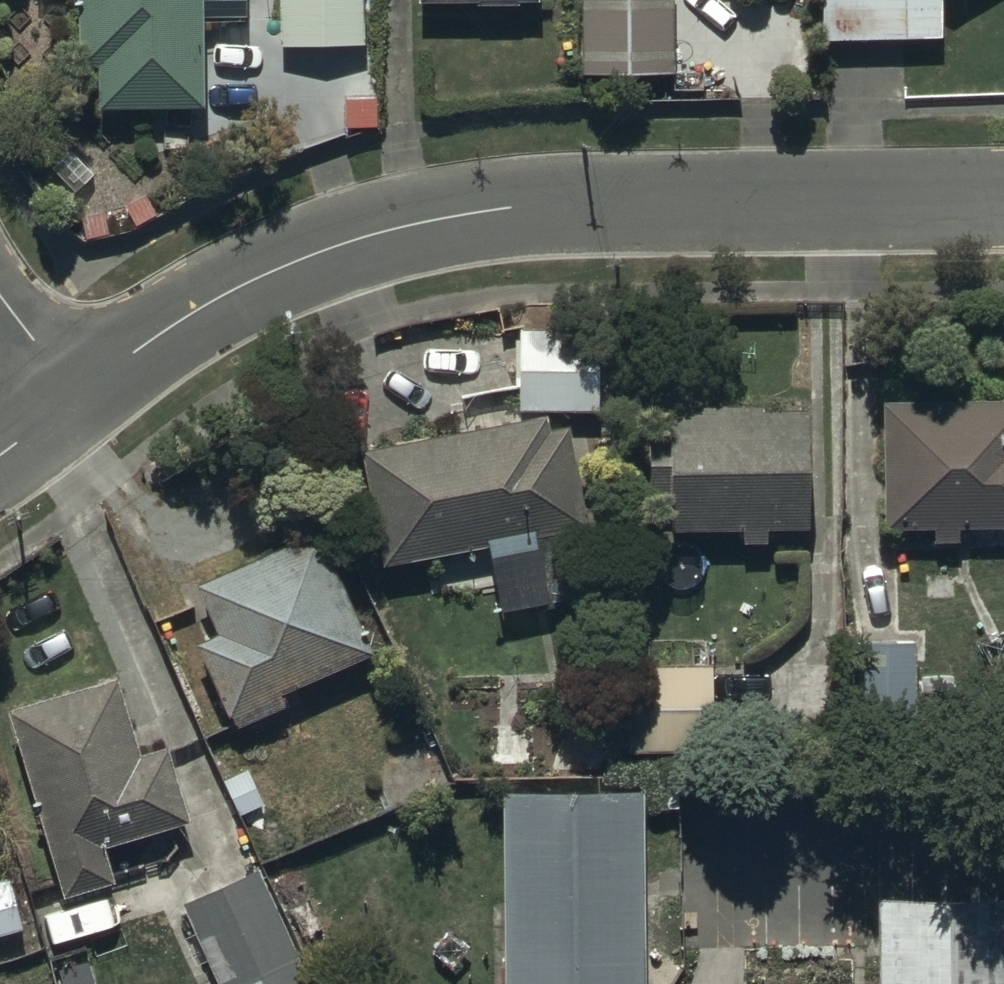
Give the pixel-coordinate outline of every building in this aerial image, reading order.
[(79,65),(100,64),(101,105),(202,101),(199,20),(241,19),(240,0),(77,0),(79,65)] [(280,42),(364,41),(364,0),(279,0),(280,42)] [(581,71),(674,72),(675,0),(582,0),(581,71)] [(819,38),(941,38),(941,0),(819,0),(819,38)] [(599,326),(518,326),(518,407),(600,407),(599,326)] [(879,402),(880,525),(931,524),(932,545),(957,545),(957,526),(1003,526),(1003,400),(879,402)] [(806,524),(802,405),(667,409),(668,427),(646,428),(649,494),(672,493),(673,529),(739,526),(740,542),(767,541),(766,526),(806,524)] [(546,418),(361,451),(381,564),(488,545),(500,615),(603,597),(571,424),(548,428),(546,418)] [(370,647),(318,530),(194,585),(216,635),(203,641),(241,725),(289,704),(281,687),(370,647)] [(915,642),(852,642),(852,723),(915,723),(915,642)] [(626,662),(625,749),(710,750),(711,663),(626,662)] [(113,676),(6,711),(65,891),(110,876),(101,849),(185,821),(160,747),(139,754),(113,676)] [(531,776),(531,726),(492,727),(492,777),(531,776)] [(503,983),(647,983),(645,794),(500,796),(503,983)] [(181,901),(219,983),(310,983),(256,866),(181,901)] [(0,882),(0,934),(22,928),(10,880),(0,882)] [(868,890),(870,983),(1003,983),(1003,888),(868,890)]
